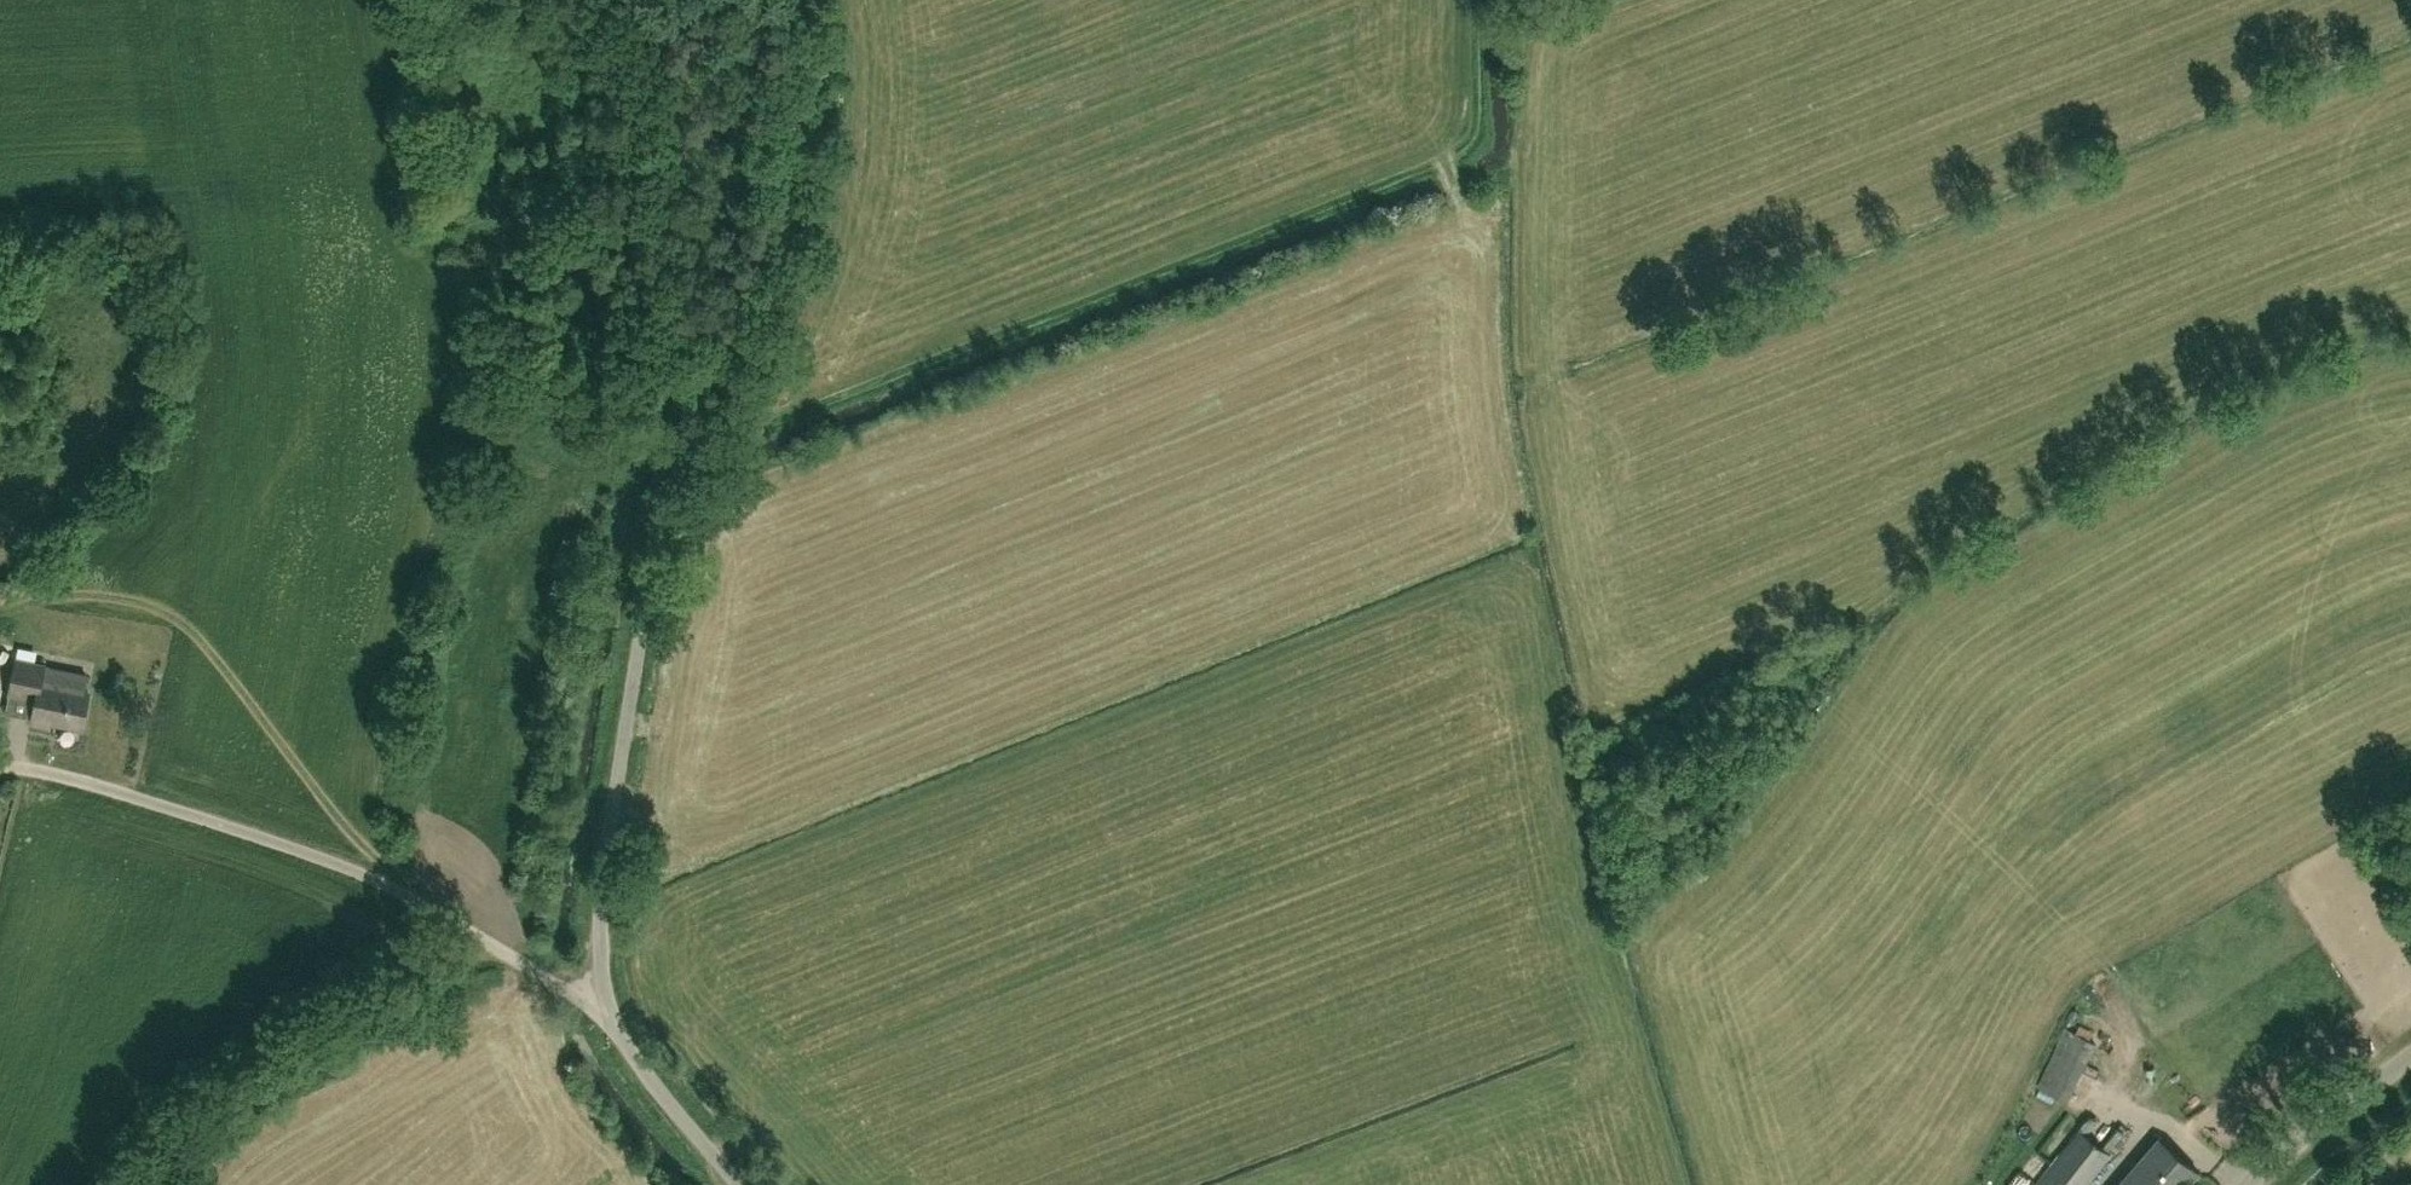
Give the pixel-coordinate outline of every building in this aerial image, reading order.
[(8,696),(5,713),(32,718),(30,724),(48,728),(50,722),(81,728),(89,692),(40,682),(44,663),(13,657),(5,695),(8,696)] [(2066,1036),(2044,1079),(2070,1093),(2092,1050),(2066,1036)] [(2035,1108),(2051,1114),(2057,1099),(2041,1092),(2035,1108)] [(2112,1154),(2078,1129),(2035,1184),(2087,1184),(2112,1154)] [(2200,1172),(2160,1137),(2118,1184),(2189,1184),(2200,1172)]
